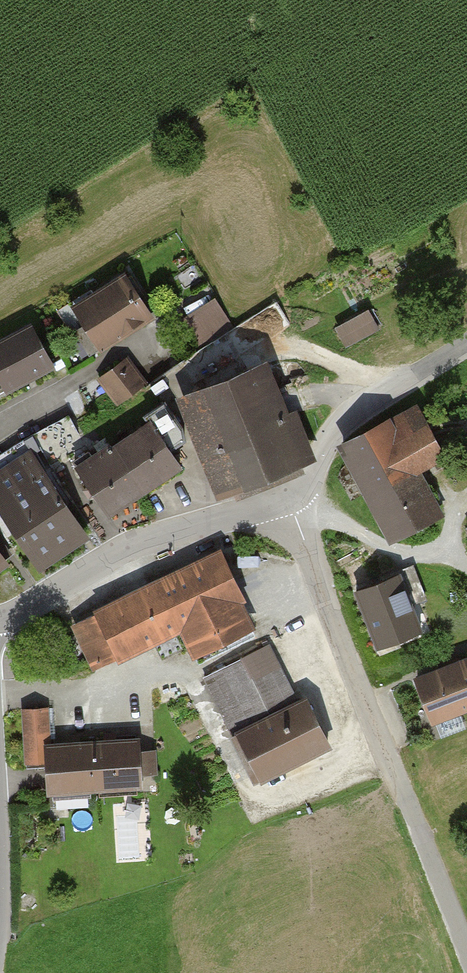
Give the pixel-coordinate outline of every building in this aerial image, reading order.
[(59,308),(89,357),(154,317),(124,269),(59,308)] [(215,295),(179,317),(197,347),(233,324),(215,295)] [(333,326),(345,349),(381,330),(368,307),(333,326)] [(48,371),(26,331),(0,345),(0,397),(48,371)] [(126,356),(97,377),(117,405),(146,385),(126,356)] [(255,359),(160,400),(204,502),(299,462),(255,359)] [(416,408),(343,447),(393,538),(438,514),(414,470),(441,455),(416,408)] [(81,467),(109,511),(133,495),(173,470),(179,466),(152,422),(81,467)] [(31,565),(82,529),(30,454),(0,475),(0,521),(31,565)] [(466,542),(466,523),(459,529),(466,542)] [(258,631),(221,553),(190,568),(145,589),(105,608),(76,622),(96,666),(178,627),(194,661),(258,631)] [(391,565),(342,581),(367,652),(416,636),(391,565)] [(222,738),(296,702),(276,660),(258,669),(250,651),(193,678),(222,738)] [(417,728),(466,710),(466,662),(401,686),(417,728)] [(222,738),(245,787),(319,751),(296,702),(222,738)] [(49,710),(21,712),(24,767),(45,766),(46,791),(142,785),(140,740),(116,741),(70,744),(51,745),(49,720),(49,710)]
